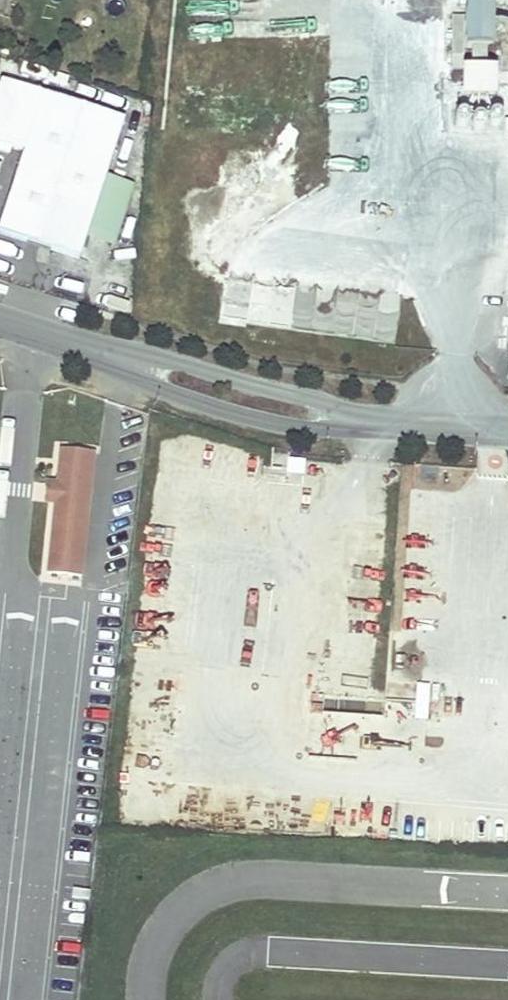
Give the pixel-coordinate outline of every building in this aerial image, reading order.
[(498,43),(497,2),(467,2),(468,44),(498,43)] [(490,58),(488,43),(470,44),(471,59),(490,58)] [(465,64),(465,96),(500,97),(501,65),(465,64)] [(42,96),(4,84),(0,96),(0,144),(24,151),(42,96)] [(24,151),(0,230),(0,234),(80,258),(122,120),(42,96),(24,151)] [(80,578),(93,453),(61,450),(57,485),(55,504),(48,574),(80,578)] [(55,504),(57,485),(47,484),(45,503),(55,504)]
